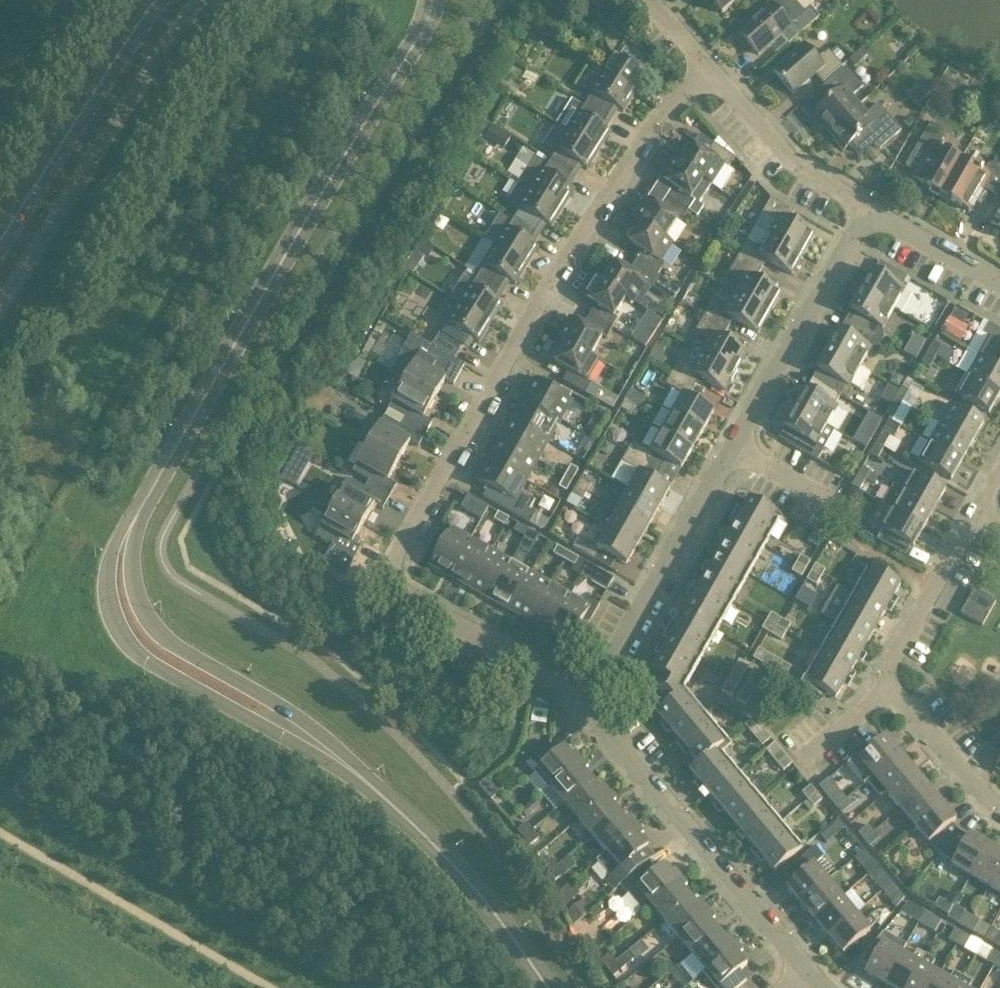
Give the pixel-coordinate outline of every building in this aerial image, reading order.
[(739,0),(709,0),(722,15),(739,0)] [(738,33),(758,56),(780,37),(788,46),(818,19),(814,15),(809,10),(804,15),(791,0),(766,0),(770,5),(738,33)] [(564,40),(573,31),(565,23),(556,32),(564,40)] [(647,76),(636,69),(643,59),(629,50),(632,45),(630,39),(610,26),(602,38),(618,48),(602,74),(635,94),(647,76)] [(792,95),(815,75),(823,84),(842,67),(838,62),(842,58),(836,51),(832,55),(829,51),(818,61),(804,45),(773,72),(792,95)] [(855,67),(868,56),(862,49),(849,61),(855,67)] [(812,117),(821,127),(822,126),(828,133),(859,106),(851,97),(862,87),(845,68),(823,87),(833,99),(812,117)] [(587,98),(577,92),(574,96),(607,117),(613,107),(623,113),(635,94),(602,74),(587,98)] [(573,97),(582,103),(579,106),(570,101),(555,125),(599,152),(611,133),(600,127),(607,117),(574,96),(573,97)] [(842,151),(864,132),(880,149),(900,131),(895,126),(896,125),(878,105),(867,115),(859,106),(828,133),(835,140),(833,141),(842,151)] [(687,116),(692,122),(699,117),(693,111),(687,116)] [(485,137),(499,146),(506,134),(492,125),(485,137)] [(539,151),(548,156),(546,159),(570,174),(577,165),(587,171),(599,152),(555,125),(539,151)] [(925,157),(912,180),(941,196),(961,160),(939,147),(943,139),(940,137),(943,132),(930,125),(915,150),(925,157)] [(706,139),(699,149),(693,145),(680,165),(703,180),(703,181),(711,186),(724,166),(728,169),(735,158),(706,139)] [(995,157),(990,166),(989,165),(984,173),(961,160),(941,196),(970,212),(983,189),(993,195),(999,183),(999,160),(995,157)] [(543,164),(535,158),(519,182),(563,210),(574,191),(564,184),(570,174),(546,159),(543,164)] [(659,179),(673,188),(666,198),(688,212),(694,202),(691,200),(703,181),(703,180),(680,165),(672,159),(659,179)] [(519,183),(518,183),(509,198),(510,205),(516,208),(510,217),(534,232),(541,222),(551,228),(563,210),(519,182),(519,183)] [(665,239),(677,220),(681,222),(688,212),(666,198),(660,208),(646,199),(633,219),(641,224),(665,239)] [(814,236),(813,235),(789,222),(794,212),(771,199),(762,215),(775,223),(768,236),(803,256),(814,236)] [(990,224),(999,230),(999,207),(990,224)] [(508,221),(498,215),(483,240),(527,267),(538,248),(528,242),(534,232),(510,217),(508,221)] [(629,243),(642,252),(636,262),(657,276),(664,266),(660,264),(673,244),(665,239),(641,224),(629,243)] [(424,238),(431,242),(435,236),(427,232),(424,238)] [(738,258),(761,271),(766,261),(791,276),(803,256),(768,236),(760,249),(747,241),(738,258)] [(414,249),(427,258),(433,250),(420,240),(414,249)] [(464,269),(474,275),(498,290),(505,280),(515,286),(527,267),(483,240),(482,240),(464,269)] [(734,295),(769,314),(780,295),(755,280),(761,271),(738,258),(728,274),(742,282),(734,295)] [(603,282),(626,298),(626,299),(634,304),(647,284),(650,287),(657,276),(636,262),(629,272),(616,263),(603,282)] [(901,288),(907,278),(885,266),(879,276),(872,271),(861,291),(893,309),(904,290),(901,288)] [(471,279),(464,275),(449,299),(490,325),(502,306),(492,300),(498,290),(474,275),(471,279)] [(589,316),(611,329),(617,320),(613,317),(626,299),(626,298),(603,282),(595,277),(582,297),(595,306),(589,316)] [(852,325),(874,337),(879,327),(882,329),(893,309),(861,291),(850,310),(857,315),(852,325)] [(704,316),(728,330),(733,320),(758,334),(769,314),(734,295),(727,308),(713,300),(704,316)] [(448,300),(458,305),(440,333),(462,347),(469,337),(479,344),(490,325),(449,299),(448,300)] [(590,357),(591,356),(602,337),(606,339),(611,329),(589,316),(583,326),(569,318),(557,339),(566,344),(566,343),(590,357)] [(701,353),(736,373),(747,353),(722,339),(728,330),(704,316),(695,333),(708,340),(701,353)] [(941,331),(956,339),(963,325),(962,325),(949,317),(941,331)] [(983,321),(966,351),(999,370),(999,331),(983,321)] [(827,350),(860,368),(871,349),(868,347),(874,337),(852,325),(846,335),(838,330),(827,350)] [(563,382),(585,395),(593,399),(599,388),(587,382),(599,361),(591,356),(590,357),(566,343),(566,344),(554,363),(568,371),(563,382)] [(940,347),(933,343),(927,353),(934,358),(940,347)] [(952,353),(942,348),(936,358),(946,364),(952,353)] [(860,391),(870,375),(859,369),(860,368),(827,350),(816,369),(824,373),(818,383),(840,396),(846,386),(849,388),(850,385),(860,391)] [(967,376),(999,395),(999,394),(999,370),(966,351),(955,370),(967,376)] [(671,375),(694,388),(700,379),(725,393),(736,373),(701,353),(694,366),(680,359),(671,375)] [(921,364),(928,369),(934,358),(927,353),(921,364)] [(445,380),(454,385),(461,373),(438,360),(436,364),(420,354),(404,382),(434,400),(445,380)] [(351,369),(361,375),(367,365),(357,359),(351,369)] [(659,382),(665,385),(669,377),(663,374),(659,382)] [(665,385),(683,395),(672,414),(703,432),(714,413),(689,398),(694,388),(671,375),(669,377),(665,385)] [(889,382),(898,387),(903,378),(898,375),(892,377),(889,382)] [(989,414),(999,395),(967,376),(956,396),(989,414)] [(572,401),(568,399),(571,394),(561,388),(558,393),(534,380),(522,400),(560,422),(572,401)] [(432,424),(423,419),(434,400),(404,382),(388,410),(404,419),(402,423),(417,431),(425,436),(432,424)] [(794,408),(826,427),(837,408),(834,406),(840,396),(818,383),(813,393),(805,389),(794,408)] [(908,392),(900,388),(894,398),(902,403),(908,392)] [(885,415),(892,419),(902,403),(894,398),(885,415)] [(511,420),(549,442),(560,422),(522,400),(511,420)] [(629,416),(634,408),(624,402),(619,410),(629,416)] [(940,424),(972,443),(983,423),(951,405),(940,424)] [(833,431),(826,427),(794,408),(783,428),(790,432),(785,442),(807,455),(817,460),(833,431)] [(661,433),(692,451),(703,432),(672,414),(661,433)] [(402,423),(400,426),(384,417),(368,445),(399,462),(417,431),(402,423)] [(500,440),(538,462),(549,442),(511,420),(500,440)] [(888,421),(875,444),(883,448),(889,438),(892,440),(900,427),(888,421)] [(929,443),(962,461),(972,443),(940,424),(929,443)] [(593,437),(595,432),(586,427),(584,432),(593,437)] [(650,452),(633,442),(627,452),(650,465),(656,455),(681,470),(692,451),(661,433),(650,452)] [(587,453),(593,442),(585,437),(579,448),(587,453)] [(489,460),(527,482),(538,462),(500,440),(489,460)] [(607,456),(612,455),(616,448),(606,442),(600,452),(607,456)] [(962,461),(929,443),(918,462),(951,481),(962,461)] [(877,459),(883,448),(875,444),(869,455),(877,459)] [(387,482),(395,469),(399,462),(368,445),(352,473),(369,482),(367,485),(381,493),(389,498),(396,487),(387,482)] [(670,489),(644,475),(650,465),(627,452),(621,462),(639,473),(628,492),(659,509),(670,489)] [(534,501),(520,494),(527,482),(489,460),(477,481),(500,494),(495,504),(543,532),(548,523),(528,512),(534,501)] [(577,471),(569,467),(564,477),(571,481),(577,471)] [(861,469),(851,487),(857,491),(859,491),(869,473),(861,469)] [(902,491),(934,509),(945,490),(913,471),(902,491)] [(558,488),(565,492),(571,481),(564,477),(558,488)] [(367,485),(365,489),(348,479),(332,507),(363,525),(381,493),(367,485)] [(590,486),(579,479),(575,486),(586,493),(590,486)] [(570,495),(581,501),(586,493),(575,486),(570,495)] [(892,486),(881,505),(891,510),(924,528),(934,509),(902,491),(892,486)] [(845,498),(852,502),(857,505),(863,494),(862,493),(859,491),(857,491),(851,487),(845,498)] [(617,510),(648,528),(659,509),(628,492),(617,510)] [(481,520),(488,508),(468,496),(461,508),(481,520)] [(333,544),(331,548),(323,561),(333,566),(327,577),(340,585),(361,549),(352,544),(363,525),(332,507),(332,508),(317,499),(316,501),(312,498),(306,508),(325,519),(317,535),(333,544)] [(656,714),(698,764),(689,772),(774,873),(802,849),(719,749),(728,741),(684,689),(781,518),(749,499),(652,671),(640,693),(657,714),(656,714)] [(607,506),(597,524),(607,529),(637,546),(648,528),(617,510),(616,512),(607,506)] [(899,553),(905,543),(913,547),(924,528),(891,510),(880,529),(883,531),(877,541),(899,553)] [(508,519),(497,514),(493,521),(504,527),(508,519)] [(516,525),(512,533),(523,539),(528,531),(516,525)] [(449,577),(471,539),(450,528),(428,565),(449,577)] [(607,529),(596,548),(578,538),(572,548),(595,562),(601,551),(626,566),(637,546),(607,529)] [(534,544),(538,537),(528,531),(523,539),(534,544)] [(812,535),(806,545),(816,551),(822,541),(812,535)] [(469,589),(491,551),(471,539),(449,577),(469,589)] [(552,554),(563,561),(568,553),(556,547),(552,554)] [(489,600),(510,562),(491,551),(469,589),(489,600)] [(573,566),(577,559),(568,553),(563,561),(573,566)] [(796,564),(806,570),(810,562),(800,556),(796,564)] [(509,611),(530,573),(510,562),(489,600),(509,611)] [(806,570),(796,564),(791,572),(801,578),(806,570)] [(613,580),(587,565),(581,577),(607,591),(613,580)] [(811,573),(821,578),(825,570),(815,565),(811,573)] [(868,567),(810,669),(806,676),(800,686),(819,697),(822,692),(835,700),(900,585),(868,567)] [(528,622),(550,584),(530,573),(509,611),(528,622)] [(821,578),(811,573),(806,580),(816,586),(821,578)] [(548,634),(570,596),(550,584),(528,622),(548,634)] [(807,607),(814,594),(802,587),(795,600),(807,607)] [(982,626),(996,602),(974,590),(960,614),(982,626)] [(577,631),(583,635),(599,605),(584,596),(581,602),(570,596),(548,634),(569,645),(577,631)] [(771,614),(766,622),(776,628),(781,619),(771,614)] [(786,633),(790,625),(781,619),(776,628),(786,633)] [(762,630),(772,635),(776,628),(766,622),(762,630)] [(781,641),(786,633),(776,628),(772,635),(781,641)] [(761,664),(766,654),(758,650),(753,659),(761,664)] [(769,668),(774,659),(766,654),(761,664),(769,668)] [(777,673),(782,663),(774,659),(769,668),(777,673)] [(734,669),(744,674),(749,667),(739,661),(734,669)] [(785,677),(790,667),(782,663),(777,673),(785,677)] [(792,682),(798,672),(790,667),(785,677),(792,682)] [(744,674),(734,669),(730,677),(740,682),(744,674)] [(759,683),(764,675),(754,669),(750,677),(759,683)] [(800,686),(806,676),(798,672),(792,682),(800,686)] [(740,682),(730,677),(725,685),(735,690),(740,682)] [(745,685),(755,691),(759,683),(750,677),(745,685)] [(735,690),(725,685),(721,692),(731,698),(735,690)] [(741,693),(750,699),(755,691),(745,685),(741,693)] [(750,699),(741,693),(736,701),(746,706),(750,699)] [(750,733),(759,726),(753,719),(744,726),(750,733)] [(759,726),(750,733),(756,740),(765,732),(759,726)] [(770,739),(765,732),(756,740),(762,747),(770,739)] [(864,755),(861,752),(846,765),(864,785),(866,783),(899,754),(885,737),(864,755)] [(771,758),(780,751),(774,744),(766,751),(771,758)] [(530,761),(537,770),(534,773),(548,790),(551,788),(551,787),(581,762),(575,754),(571,757),(563,748),(555,754),(548,745),(530,761)] [(780,751),(771,758),(777,765),(786,758),(780,751)] [(866,783),(879,798),(886,793),(886,794),(913,771),(899,754),(866,783)] [(786,758),(777,765),(783,772),(792,765),(786,758)] [(565,804),(592,781),(584,772),(588,769),(581,762),(551,787),(551,788),(565,804)] [(900,810),(927,787),(913,771),(886,794),(900,810)] [(491,802),(500,794),(486,779),(478,787),(491,802)] [(836,808),(846,799),(829,779),(819,787),(836,808)] [(579,820),(609,795),(603,787),(599,790),(592,781),(565,804),(579,820)] [(807,801),(816,794),(810,787),(802,794),(807,801)] [(914,827),(941,804),(927,787),(900,810),(914,827)] [(816,794),(807,801),(813,808),(822,800),(816,794)] [(592,837),(619,814),(612,805),(616,802),(609,795),(579,820),(592,837)] [(846,799),(836,808),(842,815),(851,806),(846,799)] [(522,812),(527,818),(540,808),(534,801),(522,812)] [(809,812),(813,808),(807,801),(803,805),(809,812)] [(941,804),(914,827),(929,844),(939,855),(958,832),(952,824),(955,821),(941,804)] [(606,853),(637,828),(630,820),(627,823),(619,814),(592,837),(606,853)] [(822,843),(832,834),(843,825),(838,819),(827,828),(816,837),(822,843)] [(523,839),(532,831),(526,824),(517,831),(523,839)] [(864,841),(873,832),(868,826),(858,834),(864,841)] [(654,857),(647,848),(648,848),(640,839),(643,835),(637,828),(606,853),(597,861),(618,887),(619,887),(644,866),(654,857)] [(532,831),(523,839),(529,847),(539,839),(532,831)] [(873,832),(864,841),(869,848),(879,840),(873,832)] [(970,877),(988,846),(968,835),(967,837),(958,832),(939,855),(952,863),(951,866),(970,877)] [(999,868),(999,853),(988,846),(970,877),(989,887),(999,868)] [(814,848),(801,859),(783,874),(790,883),(786,887),(801,904),(828,882),(814,865),(823,858),(814,848)] [(868,876),(878,867),(864,851),(854,859),(868,876)] [(548,874),(557,866),(558,866),(551,859),(542,866),(548,874)] [(663,865),(651,875),(644,866),(619,887),(641,913),(650,906),(650,905),(680,879),(674,872),(670,875),(663,865)] [(558,866),(557,866),(548,874),(555,882),(564,874),(558,866)] [(882,892),(892,884),(878,867),(868,876),(882,892)] [(989,887),(999,893),(999,868),(989,887)] [(664,922),(691,899),(683,890),(687,887),(680,879),(650,905),(650,906),(664,922)] [(815,921),(841,898),(828,882),(801,904),(815,921)] [(892,884),(882,892),(896,909),(904,899),(892,884)] [(828,937),(855,915),(841,898),(815,921),(828,937)] [(678,938),(708,913),(702,905),(698,908),(691,899),(664,922),(678,938)] [(566,914),(575,924),(591,911),(582,901),(566,914)] [(919,924),(925,913),(908,903),(900,913),(919,924)] [(875,924),(879,928),(889,916),(886,911),(876,912),(862,923),(855,915),(828,937),(843,954),(870,932),(868,930),(875,924)] [(692,955),(718,932),(711,923),(715,920),(708,913),(678,938),(692,955)] [(919,924),(934,932),(941,921),(925,913),(919,924)] [(965,929),(972,918),(964,913),(957,924),(965,929)] [(972,918),(965,929),(973,933),(979,922),(972,918)] [(576,934),(591,953),(600,947),(584,928),(576,934)] [(956,945),(962,934),(955,929),(948,941),(956,945)] [(705,971),(736,946),(729,938),(726,941),(718,932),(692,955),(705,971)] [(962,934),(956,945),(964,950),(970,938),(962,934)] [(882,943),(877,940),(859,962),(868,968),(864,974),(884,985),(901,954),(882,943)] [(739,972),(747,966),(739,957),(743,953),(736,946),(705,971),(702,973),(715,987),(720,987),(738,987),(746,981),(739,972)] [(911,960),(901,954),(884,985),(889,987),(907,987),(925,956),(916,951),(911,960)] [(994,967),(999,955),(992,951),(986,962),(994,967)] [(600,962),(607,970),(616,962),(609,954),(600,962)] [(934,961),(925,956),(907,987),(932,987),(939,976),(929,970),(934,961)] [(622,969),(616,962),(607,970),(613,977),(622,969)] [(948,981),(939,976),(932,987),(957,987),(962,978),(953,973),(948,981)] [(971,983),(962,978),(957,987),(968,987),(971,983)]
